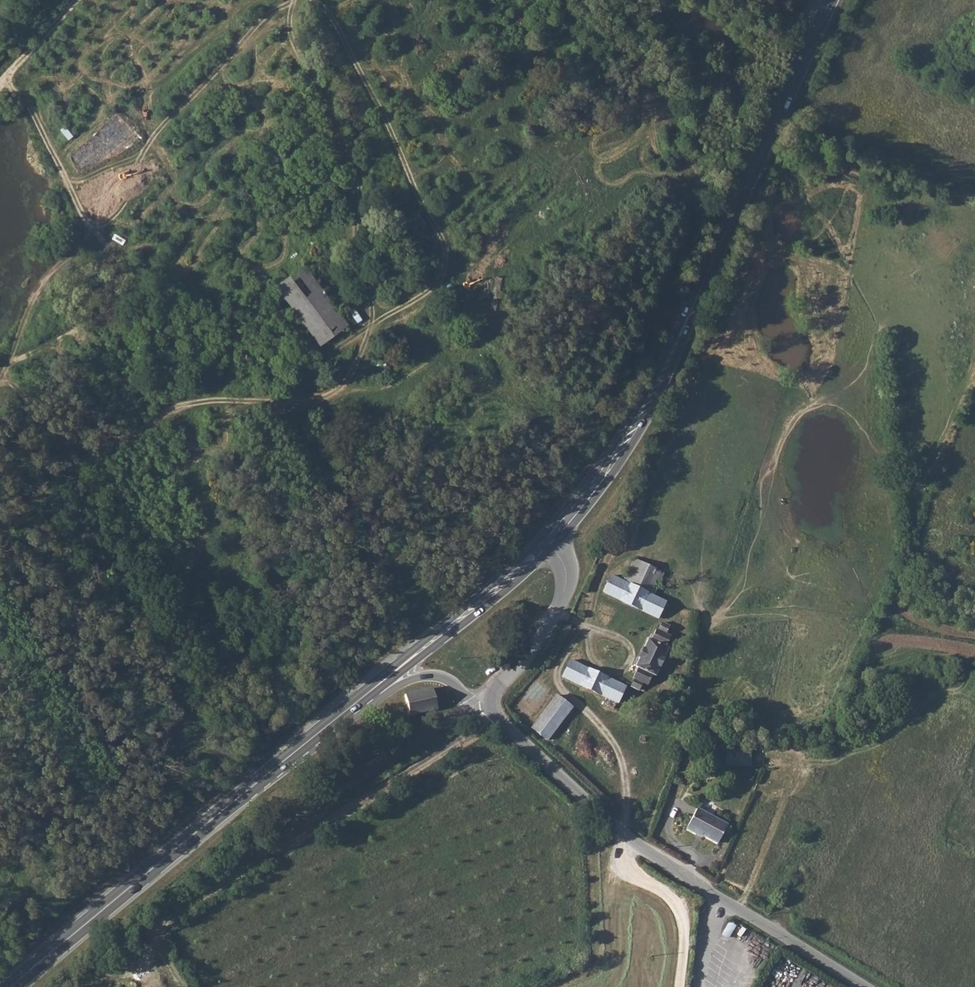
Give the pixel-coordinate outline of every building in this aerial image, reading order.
[(276,284),(320,345),(349,324),(305,263),(276,284)] [(634,558),(623,581),(654,596),(665,573),(634,558)] [(661,612),(666,602),(654,596),(623,581),(608,575),(601,590),(656,615),(658,610),(661,612)] [(646,635),(634,662),(635,663),(656,672),(668,645),(664,643),(671,626),(660,621),(656,627),(653,627),(649,635),(646,635)] [(614,700),(618,701),(627,684),(571,659),(564,674),(602,691),(599,698),(612,704),(614,700)] [(654,675),(656,672),(635,663),(631,673),(632,675),(630,682),(644,688),(649,679),(658,682),(659,680),(654,675)] [(404,693),(409,713),(439,706),(433,687),(404,693)] [(533,730),(561,751),(569,740),(563,735),(567,731),(560,724),(572,707),(557,696),(533,730)] [(694,831),(714,841),(725,823),(694,805),(682,827),(693,833),(694,831)]
